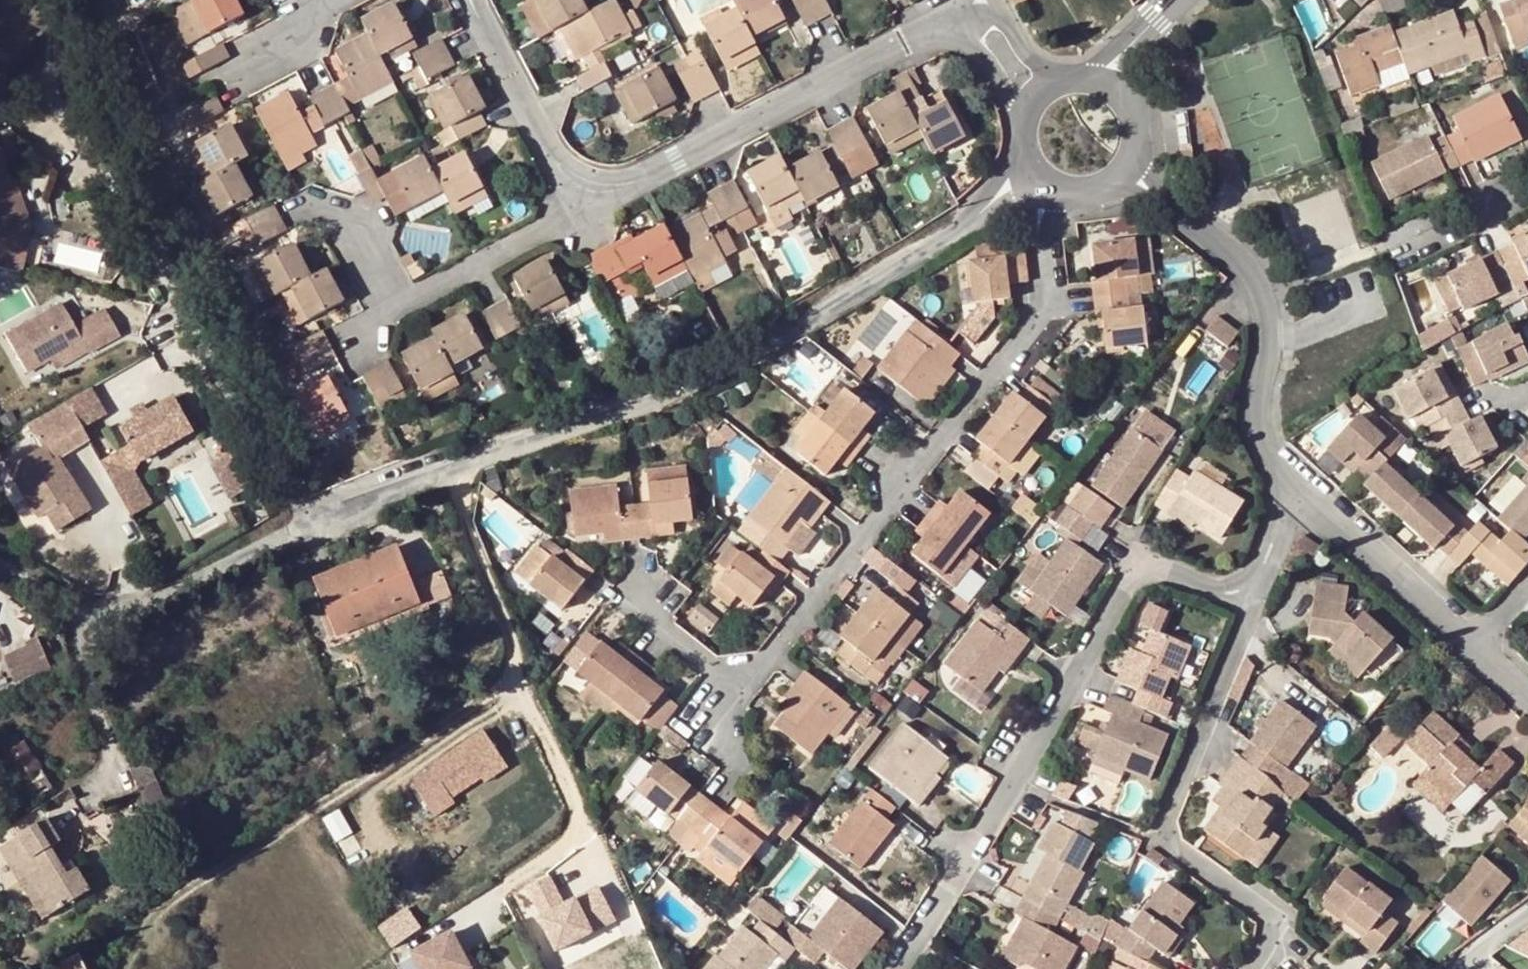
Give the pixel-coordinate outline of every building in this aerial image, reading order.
[(181,7),(198,39),(240,17),(231,0),(194,0),(181,7)] [(536,0),(533,0),(522,6),(540,38),(554,31),(536,0)] [(554,31),(566,24),(574,20),(585,14),(578,0),(536,0),(554,31)] [(592,52),(640,27),(625,0),(611,0),(599,6),(585,14),(574,20),(592,52)] [(774,0),(739,0),(733,3),(737,9),(751,36),(784,18),(774,0)] [(804,23),(817,17),(809,0),(791,0),(804,23)] [(829,10),(824,0),(809,0),(817,17),(829,10)] [(1413,0),(1377,0),(1384,15),(1414,4),(1413,0)] [(1512,1),(1517,13),(1503,18),(1514,48),(1527,43),(1526,38),(1522,29),(1527,27),(1527,0),(1512,0),(1512,1)] [(1503,18),(1517,13),(1512,1),(1499,6),(1503,18)] [(366,35),(378,56),(409,39),(392,6),(360,23),(366,35)] [(704,27),(721,60),(754,41),(751,36),(737,9),(704,27)] [(1470,63),(1486,57),(1474,28),(1461,33),(1457,25),(1452,11),(1390,33),(1402,64),(1406,75),(1431,66),(1466,53),(1470,63)] [(1471,20),(1474,28),(1486,57),(1499,52),(1486,15),(1471,20)] [(583,57),(592,52),(574,20),(566,24),(583,57)] [(1457,25),(1461,33),(1474,28),(1471,20),(1457,25)] [(1349,39),(1351,47),(1390,33),(1388,25),(1349,39)] [(1351,95),(1378,85),(1374,74),(1402,64),(1390,33),(1351,47),(1335,53),(1351,95)] [(348,79),(359,99),(392,81),(378,56),(366,35),(334,53),(348,79)] [(445,54),(438,41),(410,55),(417,68),(445,54)] [(754,41),(721,60),(725,68),(758,50),(754,41)] [(228,59),(220,44),(192,59),(182,64),(190,79),(228,59)] [(1311,56),(1318,74),(1333,68),(1326,50),(1311,56)] [(1435,76),(1470,63),(1466,53),(1431,66),(1435,76)] [(417,68),(424,81),(452,66),(445,54),(417,68)] [(704,95),(718,88),(704,60),(690,68),(704,95)] [(611,77),(603,63),(577,77),(584,92),(611,77)] [(1374,74),(1378,85),(1379,88),(1407,78),(1406,75),(1402,64),(1374,74)] [(690,68),(677,74),(692,102),(704,95),(690,68)] [(1325,91),(1340,86),(1333,68),(1318,74),(1325,91)] [(675,103),(658,69),(615,92),(625,111),(634,107),(642,121),(675,103)] [(898,94),(905,107),(919,100),(904,72),(904,73),(890,80),(898,94)] [(345,106),(359,99),(348,79),(334,86),(345,106)] [(464,79),(432,96),(449,127),(476,113),(481,110),(464,79)] [(348,113),(345,106),(334,86),(321,93),(335,120),(341,117),(348,113)] [(919,100),(905,107),(913,122),(945,105),(937,90),(919,100)] [(335,120),(321,93),(309,100),(313,108),(298,115),(287,95),(254,112),(272,145),(278,157),(311,141),(308,135),(335,120)] [(898,94),(866,111),(884,144),(916,127),(913,122),(905,107),(898,94)] [(1418,107),(1414,96),(1390,106),(1392,116),(1418,107)] [(1457,167),(1470,161),(1472,164),(1519,142),(1499,97),(1452,118),(1459,133),(1444,140),(1457,167)] [(219,111),(213,99),(187,113),(194,127),(221,114),(219,111)] [(963,137),(945,105),(913,122),(916,127),(920,136),(930,154),(963,137)] [(642,121),(634,107),(625,111),(632,125),(642,121)] [(456,141),(483,127),(476,113),(449,127),(456,141)] [(853,152),(866,146),(852,118),(838,124),(853,152)] [(1340,127),(1344,135),(1363,127),(1359,120),(1340,127)] [(838,124),(825,131),(833,146),(840,159),(853,152),(838,124)] [(20,163),(13,165),(2,126),(0,126),(0,256),(29,264),(38,230),(20,163)] [(449,127),(436,134),(451,161),(463,154),(456,141),(449,127)] [(916,127),(884,144),(888,153),(920,136),(916,127)] [(1347,144),(1365,137),(1363,127),(1344,135),(1347,144)] [(245,159),(228,128),(194,146),(211,177),(230,166),(245,159)] [(1387,200),(1444,173),(1457,167),(1444,140),(1443,138),(1429,144),(1425,136),(1369,161),(1387,200)] [(314,146),(311,141),(278,157),(284,169),(302,160),(299,154),(314,146)] [(203,181),(211,177),(194,146),(187,150),(203,181)] [(826,166),(840,159),(833,146),(819,153),(826,166)] [(869,151),(866,146),(853,152),(856,158),(869,151)] [(357,177),(370,170),(359,150),(346,157),(357,177)] [(856,158),(853,152),(840,159),(843,165),(856,158)] [(837,185),(826,166),(819,153),(786,169),(800,198),(803,202),(837,185)] [(481,188),(463,154),(451,161),(430,173),(440,192),(452,214),(468,206),(463,197),(481,188)] [(747,173),(764,206),(780,198),(784,207),(800,198),(786,169),(779,156),(747,173)] [(384,198),(394,216),(440,192),(430,173),(422,159),(376,184),(370,170),(357,177),(356,178),(363,191),(369,204),(384,198)] [(203,181),(189,188),(207,221),(247,200),(230,166),(211,177),(203,181)] [(734,214),(747,207),(732,180),(719,186),(734,214)] [(719,186),(707,193),(721,221),(734,214),(719,186)] [(485,196),(481,188),(463,197),(468,206),(485,196)] [(1217,199),(1203,188),(1197,195),(1211,206),(1217,199)] [(784,207),(780,198),(764,206),(769,215),(784,207)] [(278,219),(271,206),(244,222),(251,233),(278,219)] [(711,239),(700,217),(667,234),(685,270),(691,281),(724,263),(721,258),(735,251),(725,232),(711,239)] [(251,233),(257,245),(285,231),(278,219),(251,233)] [(612,246),(587,260),(600,285),(604,283),(610,295),(623,288),(617,277),(640,265),(652,287),(685,270),(667,234),(662,227),(632,244),(616,251),(612,246)] [(1142,229),(1129,231),(1133,266),(1146,265),(1142,229)] [(1123,285),(1121,268),(1133,266),(1129,231),(1089,235),(1093,270),(1087,271),(1090,289),(1123,285)] [(1524,234),(1508,241),(1511,246),(1494,254),(1509,285),(1522,278),(1527,276),(1527,238),(1526,238),(1524,234)] [(612,246),(616,251),(632,244),(628,237),(612,246)] [(1003,273),(1022,271),(1019,240),(999,242),(999,249),(972,252),(963,253),(967,291),(1004,287),(1003,273)] [(308,279),(290,247),(257,263),(264,278),(256,282),(266,301),(281,293),(308,279)] [(1457,314),(1497,295),(1502,307),(1517,300),(1511,288),(1509,285),(1494,254),(1478,262),(1462,270),(1433,284),(1447,313),(1454,309),(1457,314)] [(0,256),(0,264),(27,271),(29,264),(0,256)] [(1460,265),(1462,270),(1478,262),(1475,257),(1460,265)] [(512,279),(530,312),(561,295),(544,262),(512,279)] [(256,282),(264,278),(257,263),(248,268),(256,282)] [(1135,284),(1133,266),(1121,268),(1123,285),(1135,284)] [(281,293),(290,311),(300,306),(308,322),(340,304),(323,271),(308,279),(281,293)] [(1522,278),(1509,285),(1511,288),(1517,300),(1527,295),(1527,292),(1522,278)] [(1123,285),(1124,299),(1137,297),(1135,284),(1123,285)] [(1144,332),(1139,297),(1137,297),(1124,299),(1123,285),(1090,289),(1091,304),(1097,304),(1102,338),(1144,332)] [(566,303),(561,295),(530,312),(534,320),(566,303)] [(493,306),(507,334),(519,328),(505,299),(493,306)] [(765,317),(782,308),(778,301),(762,310),(765,317)] [(49,359),(81,341),(86,349),(89,353),(120,336),(104,308),(73,326),(60,302),(4,334),(26,372),(49,359)] [(308,322),(300,306),(290,311),(299,327),(308,322)] [(493,306),(480,313),(494,341),(507,334),(493,306)] [(933,368),(943,355),(953,343),(909,307),(868,357),(904,384),(922,361),(933,368)] [(1201,324),(1222,341),(1232,329),(1211,312),(1201,324)] [(480,349),(462,316),(431,333),(434,339),(449,367),(480,349)] [(1461,350),(1477,384),(1492,377),(1489,371),(1509,362),(1512,368),(1527,362),(1514,336),(1508,324),(1483,336),(1485,339),(1470,346),(1461,350)] [(511,341),(523,335),(519,328),(507,334),(511,341)] [(1461,350),(1470,346),(1462,330),(1454,334),(1461,350)] [(327,346),(320,333),(293,348),(300,360),(327,346)] [(1527,362),(1527,361),(1527,349),(1521,333),(1514,336),(1527,362)] [(449,367),(434,339),(402,357),(428,406),(460,389),(449,367)] [(54,366),(86,349),(81,341),(49,359),(54,366)] [(857,369),(869,353),(859,345),(847,361),(857,369)] [(300,360),(307,372),(333,358),(327,346),(300,360)] [(947,359),(943,355),(933,368),(922,361),(904,384),(917,394),(947,359)] [(1021,374),(1047,394),(1058,381),(1032,361),(1021,374)] [(1509,362),(1489,371),(1492,377),(1512,368),(1509,362)] [(387,363),(359,378),(377,411),(391,404),(388,400),(402,392),(387,363)] [(1458,397),(1444,367),(1436,371),(1449,401),(1458,397)] [(1456,414),(1464,410),(1458,397),(1449,401),(1436,371),(1395,389),(1409,419),(1413,417),(1419,431),(1427,427),(1438,422),(1456,414)] [(1047,394),(1021,374),(1011,386),(1007,383),(988,405),(1018,430),(1047,394)] [(316,438),(331,429),(327,421),(343,412),(326,381),(294,398),(316,438)] [(802,400),(852,440),(860,429),(852,423),(856,418),(868,402),(839,381),(821,403),(808,392),(802,400)] [(87,385),(64,398),(71,411),(79,425),(102,412),(87,385)] [(1365,399),(1358,393),(1349,399),(1357,407),(1365,399)] [(130,462),(191,429),(173,395),(117,426),(126,442),(98,458),(104,469),(107,475),(130,462)] [(34,431),(71,411),(64,398),(27,419),(34,431)] [(802,400),(795,408),(809,419),(800,430),(790,441),(819,464),(830,449),(835,444),(843,451),(852,440),(802,400)] [(991,464),(1018,430),(988,405),(970,428),(975,432),(966,444),(991,464)] [(800,430),(809,419),(795,408),(786,419),(800,430)] [(1470,425),(1464,410),(1456,414),(1462,428),(1470,425)] [(91,506),(62,452),(87,438),(79,425),(71,411),(34,431),(41,445),(7,464),(34,513),(48,506),(58,524),(91,506)] [(348,420),(343,412),(327,421),(331,429),(348,420)] [(1496,454),(1481,420),(1470,425),(1462,428),(1456,414),(1438,422),(1427,427),(1438,452),(1448,448),(1458,470),(1496,454)] [(1356,472),(1377,451),(1386,441),(1397,429),(1382,416),(1370,427),(1360,417),(1329,450),(1354,474),(1356,472)] [(856,418),(852,423),(860,429),(864,424),(856,418)] [(1153,436),(1122,418),(1088,478),(1120,496),(1153,436)] [(1419,497),(1386,466),(1389,463),(1387,461),(1407,439),(1406,437),(1397,429),(1386,441),(1377,451),(1356,472),(1369,485),(1366,488),(1398,519),(1419,497)] [(1015,464),(1032,441),(1018,430),(991,464),(999,470),(1008,459),(1015,464)] [(767,474),(780,457),(758,439),(745,456),(767,474)] [(843,451),(835,444),(830,449),(838,456),(843,451)] [(979,478),(991,464),(966,444),(955,458),(979,478)] [(1516,456),(1527,467),(1527,444),(1516,456)] [(250,484),(231,449),(209,461),(227,495),(250,484)] [(654,460),(656,475),(696,469),(694,455),(654,460)] [(804,520),(825,493),(825,492),(780,457),(767,474),(741,508),(791,547),(810,524),(804,520)] [(1170,458),(1150,493),(1164,501),(1167,495),(1190,507),(1219,522),(1240,486),(1189,458),(1185,465),(1170,458)] [(107,475),(129,514),(148,502),(151,500),(130,462),(107,475)] [(662,524),(677,522),(676,512),(682,511),(701,508),(696,469),(656,475),(658,491),(662,524)] [(628,495),(626,472),(581,478),(585,522),(613,519),(615,531),(632,528),(628,495)] [(1527,492),(1527,479),(1523,485),(1518,480),(1493,508),(1505,519),(1522,500),(1527,492)] [(981,503),(953,481),(941,497),(938,501),(929,495),(921,506),(956,534),(981,503)] [(1088,519),(1095,524),(1111,502),(1081,481),(1065,502),(1088,519)] [(648,526),(662,524),(658,491),(643,493),(648,526)] [(929,495),(938,501),(941,497),(933,491),(929,495)] [(648,526),(643,493),(628,495),(632,528),(648,526)] [(1190,507),(1167,495),(1164,501),(1187,513),(1190,507)] [(1419,497),(1398,519),(1434,553),(1445,563),(1449,558),(1470,536),(1459,525),(1455,529),(1419,497)] [(1522,500),(1505,519),(1500,524),(1511,534),(1523,545),(1527,540),(1527,506),(1522,500)] [(1050,517),(1075,534),(1088,519),(1065,502),(1062,501),(1050,517)] [(917,527),(904,543),(932,565),(956,534),(921,506),(912,517),(920,523),(917,527)] [(909,521),(917,527),(920,523),(912,517),(909,521)] [(1472,554),(1490,536),(1480,526),(1470,536),(1449,558),(1460,568),(1472,554)] [(508,561),(558,600),(589,561),(547,528),(538,540),(528,533),(508,561)] [(712,553),(721,559),(736,542),(726,534),(712,553)] [(1023,584),(1027,587),(1044,600),(1058,610),(1096,559),(1061,534),(1046,555),(1024,584),(1023,584)] [(1488,568),(1510,588),(1527,568),(1527,549),(1523,545),(1511,534),(1500,545),(1491,556),(1495,559),(1488,568)] [(1472,554),(1488,568),(1495,559),(1491,556),(1500,545),(1490,536),(1472,554)] [(721,559),(712,570),(732,586),(746,595),(768,568),(774,571),(783,561),(758,540),(749,551),(736,542),(721,559)] [(1024,584),(1046,555),(1035,546),(1012,575),(1023,584),(1024,584)] [(354,564),(376,620),(418,604),(397,548),(354,564)] [(1297,556),(1289,552),(1282,567),(1290,571),(1297,556)] [(910,592),(920,580),(895,562),(886,574),(910,592)] [(312,581),(334,637),(376,620),(354,564),(312,581)] [(726,595),(732,586),(712,570),(705,580),(726,595)] [(432,605),(451,597),(440,571),(421,579),(432,605)] [(850,602),(896,639),(914,616),(900,605),(910,592),(886,574),(884,573),(876,584),(868,578),(850,602)] [(955,606),(963,596),(946,581),(937,592),(955,606)] [(1034,611),(1044,600),(1027,587),(1018,598),(1034,611)] [(1326,639),(1334,646),(1364,673),(1392,643),(1361,617),(1355,624),(1345,615),(1346,600),(1347,590),(1305,587),(1301,637),(1326,639)] [(710,610),(691,594),(679,609),(699,624),(710,610)] [(741,596),(735,608),(753,616),(758,604),(741,596)] [(426,611),(423,602),(418,604),(376,620),(379,628),(426,611)] [(830,643),(870,674),(896,639),(850,602),(833,625),(839,630),(830,643)] [(1160,697),(1170,671),(1183,639),(1159,630),(1168,610),(1147,602),(1139,622),(1150,627),(1141,652),(1125,645),(1112,677),(1133,685),(1127,700),(1144,707),(1169,717),(1173,702),(1160,697)] [(1003,641),(1010,646),(1020,632),(994,613),(984,625),(968,614),(935,658),(971,686),(988,662),(1003,641)] [(376,620),(334,637),(327,640),(330,648),(379,628),(376,620)] [(551,645),(565,627),(559,622),(545,640),(551,645)] [(579,671),(602,643),(587,632),(565,659),(567,661),(573,666),(579,671)] [(52,671),(38,637),(25,642),(26,646),(37,674),(39,677),(52,671)] [(1191,642),(1183,639),(1170,671),(1178,674),(1191,642)] [(995,667),(1010,646),(1003,641),(988,662),(995,667)] [(619,656),(602,643),(579,671),(590,680),(610,696),(640,658),(630,651),(624,660),(619,656)] [(26,646),(4,655),(16,682),(37,674),(26,646)] [(1358,680),(1364,673),(1334,646),(1327,654),(1358,680)] [(626,647),(619,656),(624,660),(630,651),(626,647)] [(1235,701),(1250,664),(1242,654),(1225,694),(1235,701)] [(645,678),(652,669),(640,658),(610,696),(623,706),(644,723),(665,695),(649,681),(645,678)] [(803,744),(810,735),(841,693),(800,660),(780,686),(788,692),(769,717),(803,744)] [(558,686),(573,666),(567,661),(551,681),(558,686)] [(652,669),(645,678),(649,681),(656,672),(652,669)] [(600,708),(610,696),(590,680),(582,694),(600,708)] [(1149,777),(1167,735),(1138,722),(1144,707),(1127,700),(1106,692),(1100,707),(1109,710),(1101,729),(1081,721),(1073,741),(1093,748),(1091,754),(1120,766),(1149,777)] [(850,700),(841,693),(810,735),(817,741),(850,700)] [(665,695),(644,723),(657,733),(665,723),(679,706),(665,695)] [(612,717),(623,706),(610,696),(600,708),(612,717)] [(859,719),(870,706),(860,698),(850,711),(859,719)] [(1283,769),(1288,763),(1304,741),(1316,726),(1279,698),(1265,717),(1256,727),(1236,754),(1243,759),(1279,792),(1291,775),(1290,774),(1283,769)] [(1428,768),(1419,777),(1448,805),(1469,783),(1484,796),(1512,766),(1497,753),(1480,771),(1467,758),(1452,745),(1458,739),(1432,713),(1403,744),(1428,768)] [(1252,724),(1256,727),(1265,717),(1260,714),(1252,724)] [(850,757),(876,721),(872,717),(840,758),(846,763),(850,757)] [(909,801),(919,788),(912,783),(925,767),(935,754),(892,722),(859,763),(909,801)] [(1368,745),(1373,750),(1383,740),(1392,748),(1403,737),(1390,723),(1368,745)] [(689,743),(670,727),(662,737),(681,752),(689,743)] [(477,735),(422,769),(424,774),(406,786),(427,819),(446,807),(443,802),(474,782),(498,767),(477,735)] [(1458,739),(1452,745),(1467,758),(1472,752),(1458,739)] [(1373,750),(1381,759),(1392,748),(1383,740),(1373,750)] [(1316,749),(1304,741),(1288,763),(1299,772),(1316,749)] [(50,787),(23,742),(5,753),(31,797),(50,787)] [(138,751),(121,757),(135,788),(151,782),(138,751)] [(683,796),(661,825),(671,832),(672,832),(684,815),(703,792),(650,751),(629,779),(662,805),(674,789),(683,796)] [(1211,784),(1217,788),(1223,793),(1215,804),(1197,830),(1236,858),(1258,827),(1255,825),(1275,797),(1279,792),(1243,759),(1236,754),(1234,753),(1211,784)] [(1117,772),(1120,766),(1091,754),(1088,760),(1117,772)] [(501,772),(498,767),(474,782),(477,787),(501,772)] [(931,772),(925,767),(912,783),(919,788),(931,772)] [(1293,805),(1311,785),(1292,771),(1290,774),(1291,775),(1279,792),(1293,805)] [(1441,813),(1448,805),(1419,777),(1411,785),(1441,813)] [(662,805),(629,779),(620,791),(653,816),(662,805)] [(883,821),(874,814),(884,801),(860,782),(817,839),(850,865),(883,821)] [(1215,804),(1223,793),(1217,788),(1208,800),(1215,804)] [(714,820),(702,836),(737,861),(771,818),(738,791),(724,808),(714,820)] [(685,841),(707,815),(716,803),(703,792),(684,815),(672,832),(685,841)] [(1279,792),(1275,797),(1291,808),(1293,805),(1279,792)] [(778,829),(794,808),(786,801),(770,822),(778,829)] [(1512,820),(1527,833),(1518,842),(1527,850),(1527,801),(1512,820)] [(707,815),(714,820),(724,808),(716,803),(707,815)] [(15,880),(23,877),(46,916),(88,892),(70,861),(61,866),(49,846),(59,842),(45,818),(0,844),(0,855),(15,880)] [(1503,829),(1518,842),(1527,833),(1512,820),(1503,829)] [(1049,821),(1034,849),(1040,853),(1047,856),(1043,865),(1036,862),(1016,896),(1053,916),(1078,871),(1074,868),(1086,841),(1049,821)] [(1251,869),(1273,838),(1258,827),(1236,858),(1251,869)] [(727,874),(737,861),(702,836),(693,848),(727,874)] [(49,846),(61,866),(70,861),(59,842),(49,846)] [(1148,849),(1142,860),(1155,869),(1161,860),(1148,849)] [(1043,865),(1047,856),(1040,853),(1036,862),(1043,865)] [(1504,886),(1479,863),(1440,907),(1465,928),(1504,886)] [(1340,868),(1318,897),(1362,933),(1357,939),(1354,943),(1369,955),(1391,926),(1378,915),(1387,904),(1340,868)] [(561,964),(627,935),(604,884),(566,901),(554,873),(527,886),(561,964)] [(46,916),(23,877),(15,880),(39,920),(46,916)] [(1130,960),(1141,965),(1151,950),(1158,955),(1171,937),(1168,935),(1187,905),(1159,885),(1127,930),(1121,929),(1116,936),(1108,947),(1130,960)] [(773,915),(745,893),(736,905),(748,914),(763,927),(773,915)] [(840,968),(871,928),(827,894),(796,932),(782,921),(772,934),(786,945),(804,960),(813,948),(840,968)] [(1007,930),(995,951),(1013,961),(1015,962),(1017,958),(1035,968),(1036,968),(1058,968),(1072,944),(1046,930),(1053,916),(1016,896),(1009,911),(1016,914),(1022,918),(1013,933),(1007,930)] [(1312,904),(1357,939),(1362,933),(1318,897),(1312,904)] [(410,905),(380,927),(393,944),(423,922),(410,905)] [(1411,935),(1430,914),(1424,910),(1406,930),(1411,935)] [(748,914),(738,927),(730,922),(707,952),(705,950),(691,968),(754,968),(768,952),(776,958),(786,945),(772,934),(763,927),(748,914)] [(1016,914),(1007,930),(1013,933),(1022,918),(1016,914)] [(1097,941),(1102,930),(1089,922),(1082,933),(1097,941)] [(1518,952),(1527,956),(1527,923),(1518,952)] [(1108,947),(1116,936),(1110,932),(1112,927),(1104,924),(1102,930),(1097,941),(1108,947)] [(469,967),(451,933),(413,953),(421,968),(465,968),(469,967)] [(1176,940),(1171,937),(1158,955),(1163,958),(1176,940)] [(77,955),(48,968),(84,968),(77,955)] [(1035,968),(1017,958),(1015,962),(1013,961),(1009,968),(1010,968),(1034,968),(1035,968)] [(1130,960),(1126,968),(1149,968),(1141,965),(1130,960)]
